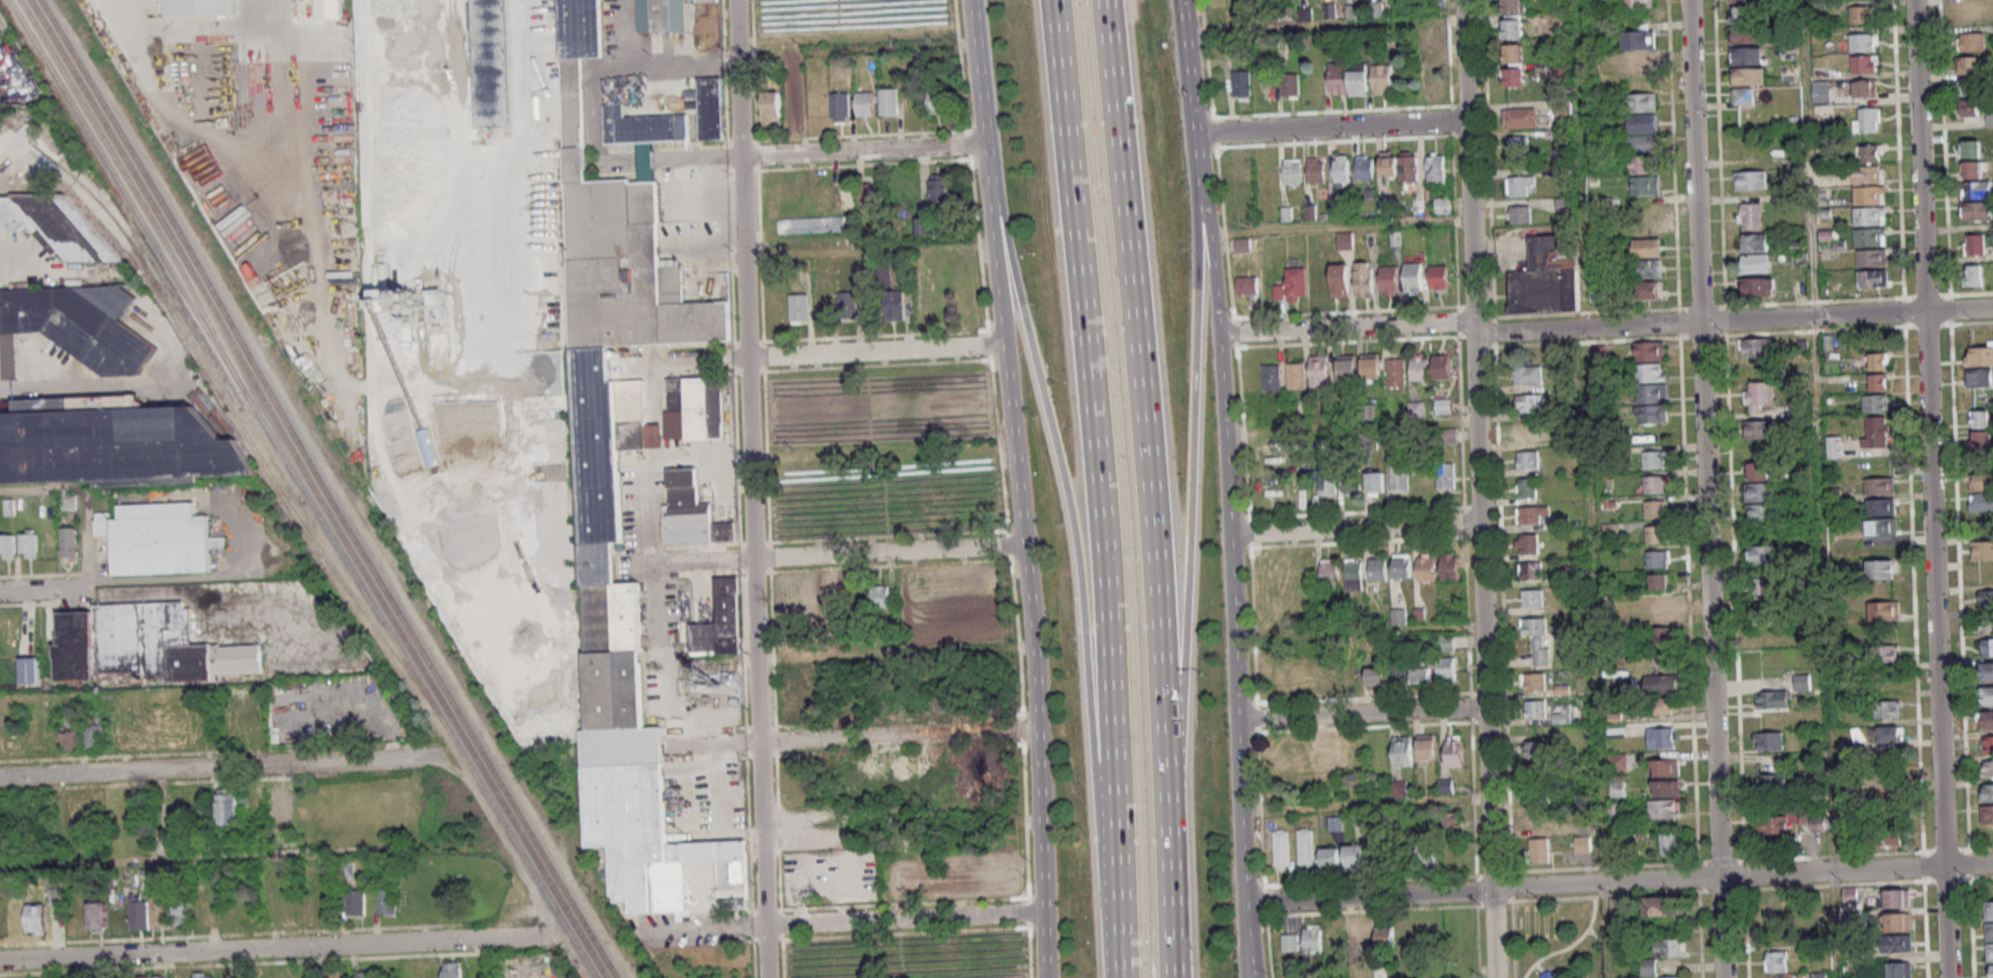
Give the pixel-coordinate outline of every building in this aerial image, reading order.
[(340,0),(315,0),(315,19),(341,19),(340,0)] [(475,128),(510,126),(505,0),(471,0),(475,128)] [(560,57),(579,57),(600,56),(598,0),(558,0),(560,57)] [(649,34),(670,33),(669,0),(648,0),(649,34)] [(1503,14),(1526,14),(1526,0),(1503,0),(1503,14)] [(1731,23),(1764,23),(1764,6),(1731,6),(1731,23)] [(1850,6),(1850,23),(1873,23),(1873,6),(1850,6)] [(1523,19),(1502,19),(1502,39),(1523,39),(1523,19)] [(1627,51),(1627,71),(1655,71),(1654,25),(1634,25),(1634,31),(1621,31),(1622,51),(1627,51)] [(1444,40),(1444,27),(1425,27),(1425,40),(1444,40)] [(1762,42),(1762,28),(1731,28),(1731,42),(1762,42)] [(1984,50),(1984,32),(1961,32),(1961,50),(1984,50)] [(1879,51),(1879,33),(1850,33),(1850,51),(1879,51)] [(1524,86),(1524,44),(1505,44),(1505,86),(1524,86)] [(1731,47),(1731,64),(1763,64),(1763,47),(1731,47)] [(1877,55),(1851,55),(1851,72),(1877,72),(1877,55)] [(560,57),(571,347),(729,341),(727,300),(682,302),(680,265),(657,266),(654,181),(652,181),(637,182),(627,182),(627,179),(584,180),(579,57),(560,57)] [(1979,57),(1957,57),(1957,74),(1979,74),(1979,57)] [(1347,63),(1330,63),(1330,95),(1347,95),(1347,63)] [(1350,95),(1369,95),(1369,63),(1350,63),(1350,95)] [(1374,94),(1393,94),(1393,63),(1374,63),(1374,94)] [(1732,85),(1764,85),(1764,68),(1732,68),(1732,85)] [(1251,70),(1232,70),(1232,100),(1251,100),(1251,70)] [(1300,73),(1281,73),(1281,97),(1300,97),(1300,73)] [(1276,74),(1257,74),(1257,100),(1276,100),(1276,74)] [(696,77),(698,140),(720,139),(718,77),(696,77)] [(1981,96),(1981,79),(1960,79),(1960,95),(1981,96)] [(1877,97),(1877,80),(1853,80),(1853,97),(1877,97)] [(1754,105),(1754,87),(1732,87),(1732,105),(1754,105)] [(898,115),(898,88),(880,88),(880,115),(898,115)] [(781,91),(763,91),(763,127),(781,127),(781,91)] [(851,122),(851,92),(831,92),(831,122),(851,122)] [(874,116),(874,92),(856,92),(856,116),(874,116)] [(955,113),(955,92),(928,92),(928,113),(955,113)] [(1628,112),(1657,112),(1657,93),(1628,93),(1628,112)] [(1961,99),(1961,116),(1979,116),(1979,99),(1961,99)] [(602,105),(604,144),(635,142),(637,182),(652,181),(650,141),(686,139),(685,114),(622,118),(621,104),(602,105)] [(1881,132),(1880,107),(1859,107),(1859,120),(1855,120),(1855,132),(1881,132)] [(1504,128),(1537,128),(1537,108),(1504,108),(1504,128)] [(1628,114),(1628,133),(1657,133),(1657,114),(1628,114)] [(1626,135),(1626,152),(1657,152),(1657,135),(1626,135)] [(1510,160),(1533,159),(1532,136),(1510,137),(1510,160)] [(1964,140),(1964,158),(1981,158),(1981,140),(1964,140)] [(1765,141),(1739,141),(1739,158),(1765,158),(1765,141)] [(1863,144),(1863,162),(1882,162),(1882,144),(1863,144)] [(1399,152),(1381,152),(1381,178),(1399,178),(1399,152)] [(1418,152),(1401,152),(1401,182),(1418,182),(1418,152)] [(1427,154),(1427,183),(1445,183),(1445,154),(1427,154)] [(1350,155),(1334,155),(1334,187),(1350,187),(1350,155)] [(1357,180),(1376,180),(1376,155),(1357,155),(1357,180)] [(1659,195),(1659,174),(1657,174),(1657,156),(1630,157),(1630,195),(1659,195)] [(1308,183),(1326,183),(1326,158),(1308,158),(1308,183)] [(1302,184),(1302,159),(1284,159),(1284,184),(1302,184)] [(1988,161),(1964,161),(1964,178),(1988,178),(1988,161)] [(1885,184),(1885,165),(1854,165),(1854,184),(1885,184)] [(1765,171),(1735,171),(1735,189),(1765,189),(1765,171)] [(930,175),(930,205),(949,205),(949,175),(930,175)] [(1535,185),(1535,176),(1506,176),(1506,196),(1526,196),(1526,185),(1535,185)] [(1964,182),(1964,199),(1992,199),(1992,182),(1964,182)] [(879,184),(862,184),(862,208),(879,208),(879,184)] [(1885,204),(1885,186),(1855,186),(1855,204),(1885,204)] [(18,231),(27,224),(49,252),(55,247),(68,262),(122,262),(68,194),(0,195),(0,232),(18,231)] [(1435,213),(1451,213),(1451,197),(1435,197),(1435,213)] [(1556,211),(1572,211),(1572,197),(1556,197),(1556,211)] [(1761,203),(1740,203),(1740,230),(1761,230),(1761,203)] [(1989,219),(1989,203),(1962,203),(1962,219),(1989,219)] [(1531,224),(1531,206),(1509,206),(1509,224),(1531,224)] [(1885,207),(1855,207),(1855,225),(1885,225),(1885,207)] [(777,218),(778,232),(845,231),(844,216),(777,218)] [(1661,278),(1660,217),(1633,218),(1633,259),(1634,259),(1635,278),(1661,278)] [(914,234),(936,234),(936,218),(914,218),(914,234)] [(1885,228),(1855,228),(1855,245),(1885,245),(1885,228)] [(1338,232),(1338,250),(1353,250),(1353,232),(1338,232)] [(1768,252),(1768,234),(1741,234),(1741,252),(1768,252)] [(1985,255),(1985,234),(1964,234),(1964,255),(1985,255)] [(1509,313),(1580,312),(1578,235),(1530,236),(1530,271),(1508,271),(1509,313)] [(1792,266),(1806,266),(1806,250),(1803,250),(1803,244),(1798,244),(1798,246),(1792,246),(1792,266)] [(1887,249),(1858,249),(1858,266),(1887,266),(1887,249)] [(1769,273),(1769,254),(1742,255),(1742,273),(1769,273)] [(1373,298),(1373,262),(1355,262),(1355,298),(1373,298)] [(1422,262),(1405,262),(1405,293),(1422,293),(1422,262)] [(1349,263),(1331,263),(1331,298),(1349,298),(1349,263)] [(1982,286),(1982,264),(1965,264),(1965,286),(1982,286)] [(1399,295),(1399,265),(1381,265),(1381,295),(1399,295)] [(1447,265),(1430,265),(1430,290),(1447,290),(1447,265)] [(1274,284),(1274,301),(1306,301),(1306,267),(1285,267),(1285,284),(1274,284)] [(1887,286),(1887,270),(1858,270),(1858,286),(1887,286)] [(1258,295),(1258,276),(1237,276),(1237,295),(1258,295)] [(1775,295),(1775,278),(1740,278),(1740,295),(1775,295)] [(1659,299),(1659,281),(1638,281),(1638,299),(1659,299)] [(137,375),(157,346),(118,320),(135,295),(121,286),(0,288),(0,380),(15,379),(14,333),(41,332),(104,376),(137,375)] [(886,291),(886,320),(906,320),(906,291),(886,291)] [(858,292),(837,292),(837,315),(858,315),(858,292)] [(789,324),(808,324),(808,293),(789,293),(789,324)] [(1772,355),(1772,338),(1741,338),(1741,355),(1772,355)] [(1665,361),(1665,341),(1635,342),(1636,382),(1666,381),(1665,361)] [(1989,341),(1989,347),(1966,347),(1966,366),(1992,366),(1992,341),(1989,341)] [(1890,353),(1871,353),(1871,370),(1890,370),(1890,353)] [(1380,379),(1380,354),(1363,354),(1363,379),(1380,379)] [(1411,382),(1430,382),(1430,355),(1411,355),(1411,382)] [(1450,379),(1450,355),(1433,355),(1433,379),(1450,379)] [(1311,356),(1311,387),(1329,387),(1329,356),(1311,356)] [(1339,381),(1358,381),(1358,357),(1339,357),(1339,381)] [(1386,358),(1386,387),(1405,387),(1405,358),(1386,358)] [(1287,389),(1305,389),(1305,362),(1287,362),(1287,389)] [(1280,364),(1262,364),(1262,390),(1280,390),(1280,364)] [(1515,385),(1542,385),(1542,366),(1515,366),(1515,385)] [(1967,368),(1967,387),(1992,387),(1992,368),(1967,368)] [(1888,374),(1871,374),(1871,391),(1888,391),(1888,374)] [(1773,382),(1745,382),(1745,412),(1764,412),(1764,405),(1773,405),(1773,382)] [(1667,384),(1638,384),(1638,424),(1667,424),(1667,384)] [(189,482),(195,478),(255,475),(254,469),(236,437),(228,437),(217,417),(208,424),(197,405),(145,407),(138,394),(13,401),(14,412),(0,413),(0,487),(189,482)] [(1517,412),(1540,412),(1540,394),(1517,394),(1517,412)] [(1888,412),(1888,394),(1863,394),(1863,412),(1888,412)] [(1451,399),(1436,399),(1436,413),(1451,413),(1451,399)] [(1425,401),(1410,401),(1410,417),(1425,417),(1425,401)] [(1973,411),(1974,450),(1992,449),(1991,411),(1973,411)] [(1864,448),(1888,448),(1888,416),(1864,416),(1864,448)] [(1745,421),(1745,438),(1774,438),(1774,421),(1745,421)] [(1539,441),(1539,424),(1515,424),(1515,441),(1539,441)] [(1827,436),(1828,459),(1843,458),(1843,436),(1827,436)] [(1539,451),(1518,451),(1518,468),(1539,468),(1539,451)] [(1644,451),(1644,468),(1668,468),(1668,451),(1644,451)] [(1975,454),(1975,470),(1992,470),(1992,454),(1975,454)] [(1437,488),(1455,488),(1455,462),(1437,462),(1437,488)] [(1770,462),(1748,462),(1748,481),(1770,481),(1770,462)] [(1391,491),(1408,491),(1408,465),(1391,465),(1391,491)] [(664,504),(664,544),(713,543),(712,504),(699,504),(698,468),(669,469),(669,504),(664,504)] [(1336,494),(1336,469),(1318,469),(1318,494),(1336,494)] [(1268,471),(1268,498),(1287,498),(1287,471),(1268,471)] [(1385,472),(1367,472),(1367,495),(1385,495),(1385,472)] [(1361,493),(1361,473),(1342,473),(1342,493),(1361,493)] [(1970,490),(1992,490),(1992,473),(1970,473),(1970,490)] [(1666,476),(1644,476),(1644,493),(1666,493),(1666,476)] [(1537,478),(1517,478),(1517,498),(1537,498),(1537,478)] [(1866,478),(1866,494),(1894,494),(1894,478),(1866,478)] [(1746,483),(1746,522),(1776,522),(1776,503),(1776,483),(1746,483)] [(1992,511),(1992,494),(1970,494),(1970,511),(1992,511)] [(1895,499),(1866,499),(1866,515),(1895,515),(1895,499)] [(1666,518),(1666,501),(1645,501),(1645,518),(1666,518)] [(111,573),(209,572),(209,548),(224,547),(224,537),(208,537),(208,515),(194,515),(194,503),(117,504),(117,517),(111,517),(111,512),(93,512),(93,538),(110,538),(111,573)] [(1539,524),(1539,514),(1548,514),(1548,506),(1517,506),(1517,524),(1539,524)] [(1897,534),(1897,519),(1867,519),(1867,534),(1897,534)] [(1646,542),(1665,542),(1665,526),(1646,526),(1646,542)] [(76,558),(76,527),(59,527),(59,558),(76,558)] [(37,557),(37,529),(19,529),(19,557),(37,557)] [(14,558),(14,534),(0,534),(0,558),(14,558)] [(1517,554),(1539,554),(1539,534),(1517,534),(1517,554)] [(1972,540),(1972,559),(1992,559),(1992,540),(1972,540)] [(1748,563),(1781,563),(1781,546),(1748,546),(1748,563)] [(1671,551),(1647,551),(1647,568),(1671,568),(1671,551)] [(1459,580),(1458,553),(1441,553),(1441,580),(1459,580)] [(1392,580),(1411,580),(1411,554),(1392,554),(1392,580)] [(1418,581),(1435,581),(1435,555),(1418,555),(1418,581)] [(1346,558),(1346,591),(1363,591),(1363,558),(1346,558)] [(1387,558),(1369,558),(1369,581),(1387,581),(1387,558)] [(1338,559),(1322,559),(1322,585),(1338,585),(1338,559)] [(1868,578),(1895,578),(1895,560),(1868,560),(1868,578)] [(1520,579),(1542,579),(1542,562),(1520,562),(1520,579)] [(1650,589),(1668,589),(1668,574),(1650,574),(1650,589)] [(690,623),(690,654),(739,654),(738,577),(714,577),(715,623),(690,623)] [(1755,578),(1755,600),(1776,600),(1776,578),(1755,578)] [(890,584),(871,584),(871,608),(890,609),(890,584)] [(1543,606),(1543,589),(1521,589),(1521,606),(1543,606)] [(1992,606),(1992,590),(1979,590),(1979,606),(1992,606)] [(1652,620),(1669,620),(1669,599),(1652,599),(1652,620)] [(1899,602),(1869,602),(1869,621),(1899,621),(1899,602)] [(261,644),(190,645),(190,603),(93,604),(93,611),(56,612),(58,680),(261,677),(261,644)] [(1755,626),(1775,626),(1775,607),(1755,607),(1755,626)] [(1992,632),(1992,614),(1975,614),(1975,632),(1992,632)] [(1521,618),(1521,636),(1533,636),(1533,665),(1549,665),(1548,646),(1547,646),(1546,618),(1521,618)] [(1672,628),(1652,628),(1652,649),(1672,649),(1672,628)] [(1438,635),(1438,652),(1454,652),(1454,635),(1438,635)] [(1992,655),(1992,638),(1981,638),(1981,655),(1992,655)] [(1874,662),(1898,662),(1898,645),(1874,645),(1874,662)] [(39,683),(39,657),(19,657),(19,683),(39,683)] [(1455,680),(1455,657),(1438,657),(1438,680),(1455,680)] [(1393,682),(1408,682),(1408,660),(1393,660),(1393,682)] [(1992,680),(1992,662),(1982,662),(1982,680),(1992,680)] [(1386,686),(1386,666),(1367,666),(1367,686),(1386,686)] [(1430,666),(1412,666),(1412,683),(1430,683),(1430,666)] [(1342,684),(1359,684),(1359,673),(1341,673),(1342,684)] [(1545,673),(1521,673),(1521,691),(1545,691),(1545,673)] [(1679,694),(1679,675),(1646,675),(1646,694),(1679,694)] [(1810,689),(1810,675),(1795,675),(1795,689),(1810,689)] [(1992,704),(1992,686),(1982,686),(1982,704),(1992,704)] [(1758,691),(1758,708),(1791,708),(1791,691),(1758,691)] [(1656,698),(1656,714),(1677,714),(1677,698),(1656,698)] [(1526,719),(1547,719),(1547,701),(1526,701),(1526,719)] [(1900,701),(1874,701),(1874,718),(1900,718),(1900,701)] [(1981,729),(1992,729),(1992,710),(1981,710),(1981,729)] [(1622,723),(1622,713),(1608,713),(1608,723),(1622,723)] [(80,721),(63,721),(63,751),(80,751),(80,721)] [(85,750),(102,750),(102,722),(85,722),(85,750)] [(1648,727),(1648,748),(1675,748),(1675,727),(1648,727)] [(1902,728),(1879,728),(1879,742),(1902,742),(1902,728)] [(1783,732),(1755,732),(1755,751),(1783,750),(1783,732)] [(1419,760),(1437,760),(1437,734),(1419,734),(1419,760)] [(1413,767),(1413,736),(1392,736),(1392,767),(1413,767)] [(1446,767),(1463,767),(1463,736),(1446,736),(1446,767)] [(1983,736),(1983,753),(1992,753),(1992,736),(1983,736)] [(1525,757),(1542,757),(1542,742),(1525,742),(1525,757)] [(1679,776),(1679,759),(1652,759),(1652,776),(1679,776)] [(1983,759),(1983,777),(1992,777),(1992,759),(1983,759)] [(1539,766),(1526,767),(1526,776),(1539,776),(1539,766)] [(1760,774),(1760,790),(1787,790),(1787,774),(1760,774)] [(1679,797),(1679,780),(1652,780),(1652,797),(1679,797)] [(1407,781),(1391,781),(1391,796),(1407,796),(1407,781)] [(1992,802),(1992,784),(1981,784),(1981,802),(1992,802)] [(217,825),(238,825),(238,788),(217,788),(217,825)] [(1904,809),(1904,789),(1869,789),(1869,809),(1904,809)] [(279,790),(279,820),(296,820),(296,790),(279,790)] [(1649,800),(1649,818),(1680,818),(1680,800),(1649,800)] [(1981,805),(1981,823),(1992,823),(1992,805),(1981,805)] [(1551,828),(1551,809),(1529,809),(1529,828),(1551,828)] [(1459,812),(1446,812),(1446,828),(1459,828),(1459,812)] [(1788,834),(1788,815),(1762,815),(1762,834),(1788,834)] [(1871,825),(1871,846),(1902,846),(1902,825),(1871,825)] [(1298,866),(1312,866),(1312,828),(1298,828),(1298,866)] [(1289,829),(1274,829),(1274,866),(1289,866),(1289,829)] [(1678,832),(1660,832),(1660,854),(1678,854),(1678,832)] [(1591,837),(1575,837),(1575,853),(1591,853),(1591,837)] [(1531,862),(1549,862),(1549,838),(1531,838),(1531,862)] [(1433,868),(1441,848),(1421,840),(1413,860),(1433,868)] [(1369,845),(1345,845),(1345,870),(1369,870),(1369,845)] [(1321,847),(1321,868),(1341,868),(1341,847),(1321,847)] [(378,914),(395,914),(395,887),(378,887),(378,914)] [(1845,900),(1857,899),(1856,888),(1844,889),(1845,900)] [(346,889),(346,916),(365,916),(365,889),(346,889)] [(1910,889),(1879,889),(1879,908),(1910,908),(1910,889)] [(131,893),(131,930),(150,930),(150,893),(131,893)] [(151,927),(168,927),(168,895),(151,895),(151,927)] [(1643,896),(1643,915),(1677,915),(1677,896),(1643,896)] [(90,902),(90,932),(108,932),(108,902),(90,902)] [(45,903),(26,903),(26,934),(45,934),(45,903)] [(190,927),(190,903),(173,903),(173,927),(190,927)] [(1910,913),(1885,913),(1885,931),(1910,931),(1910,913)] [(1394,926),(1377,926),(1377,946),(1394,946),(1394,926)] [(1303,952),(1322,952),(1322,927),(1303,927),(1303,952)] [(1369,946),(1369,927),(1353,927),(1353,946),(1369,946)] [(1911,952),(1911,934),(1888,934),(1888,952),(1911,952)] [(1298,935),(1282,935),(1282,952),(1298,952),(1298,935)] [(1655,938),(1655,956),(1685,956),(1685,938),(1655,938)] [(1786,951),(1765,951),(1765,972),(1786,972),(1786,951)] [(1656,959),(1640,959),(1640,976),(1656,976),(1656,959)] [(443,962),(443,977),(461,977),(461,962),(443,962)] [(1888,962),(1888,977),(1911,977),(1911,962),(1888,962)]
